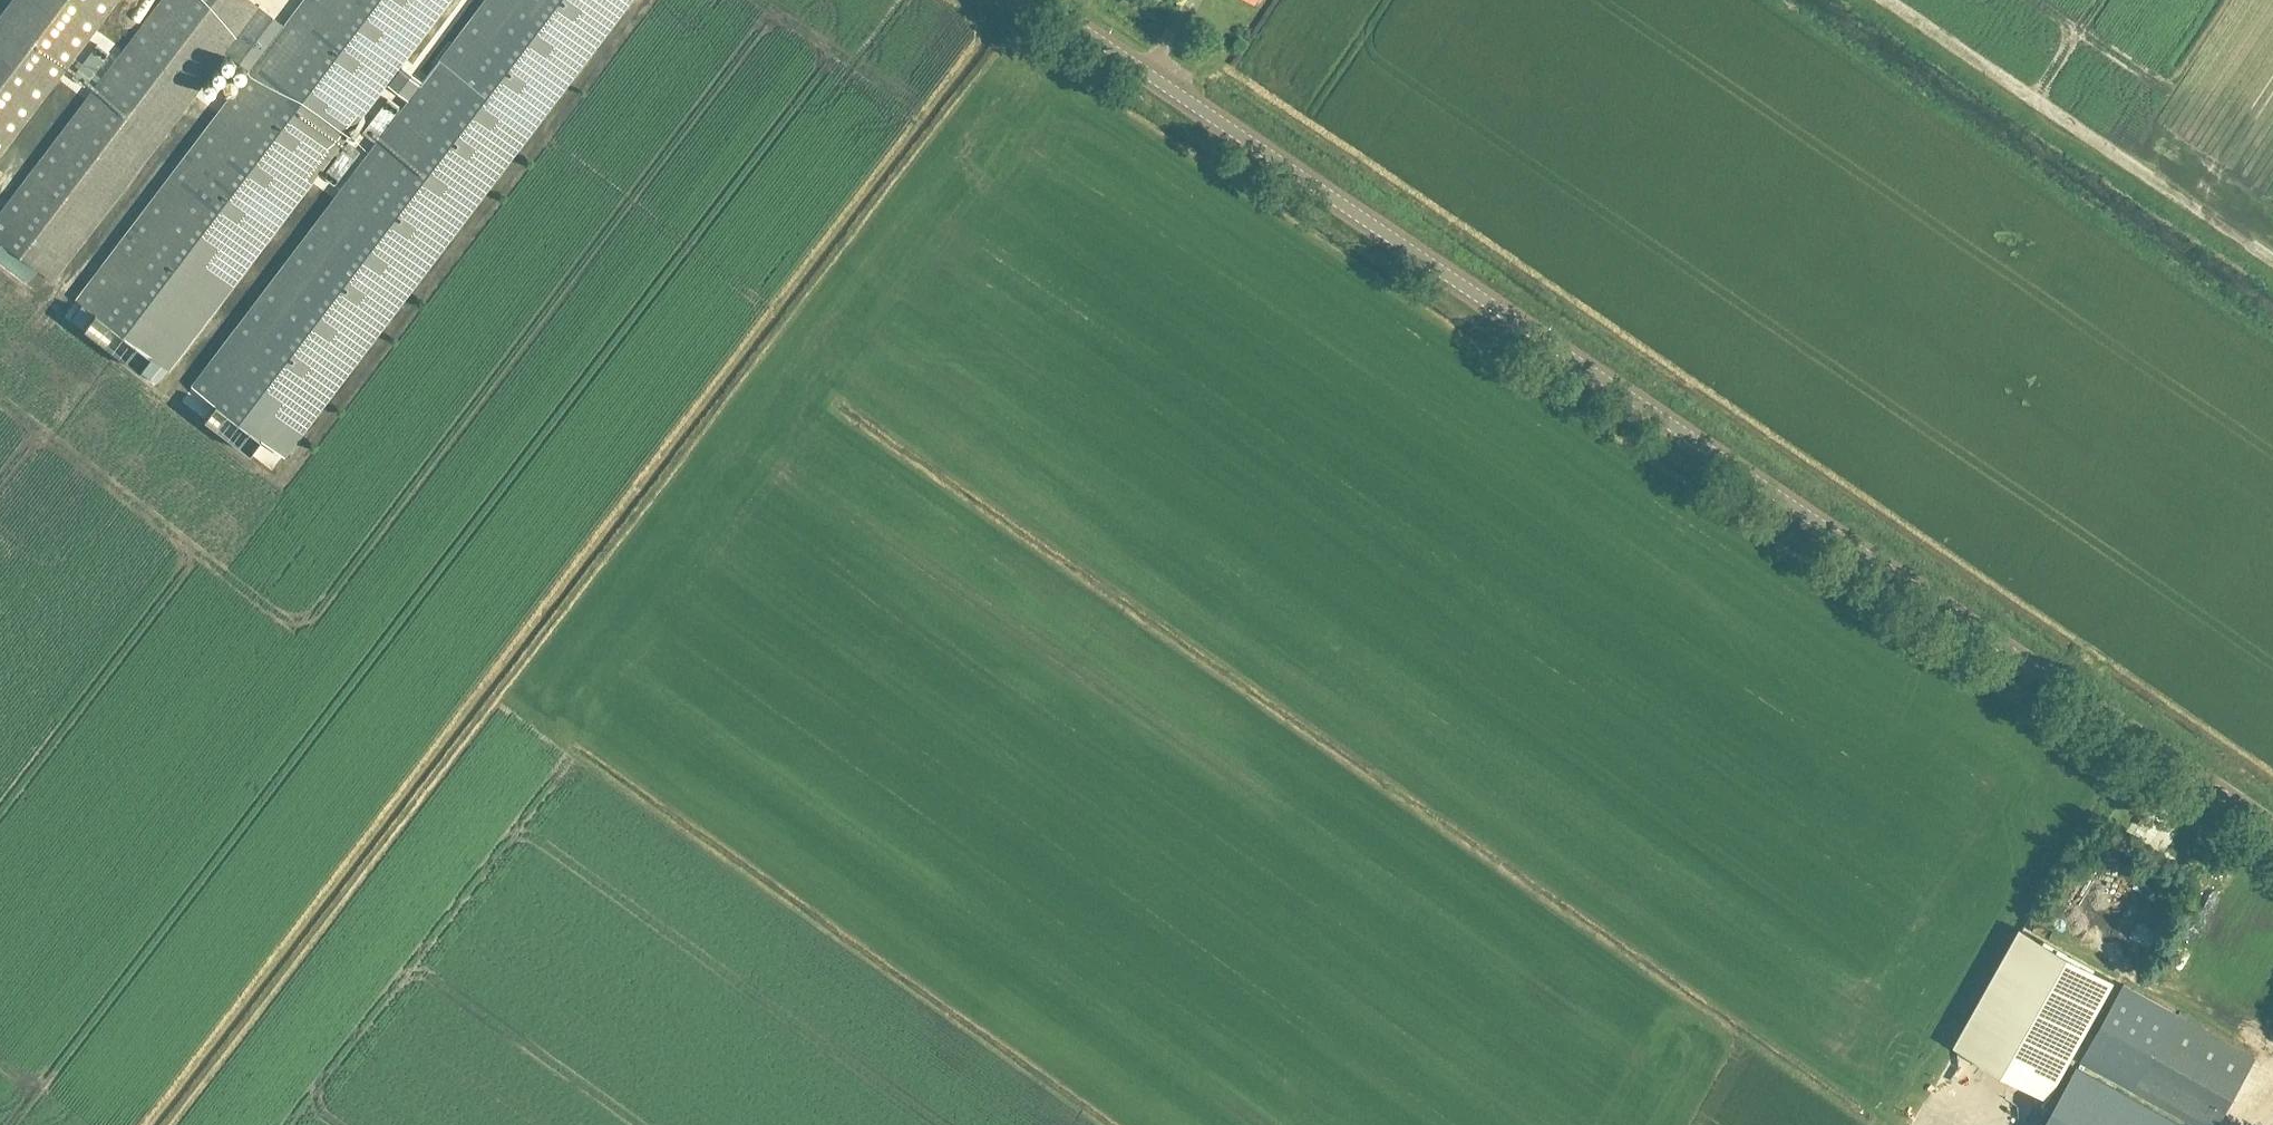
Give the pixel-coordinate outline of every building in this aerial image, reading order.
[(261,8),(250,0),(161,0),(103,77),(98,83),(0,214),(0,239),(56,281),(261,8)] [(0,18),(0,155),(117,0),(14,0),(0,18)] [(79,300),(169,369),(449,0),(307,0),(79,300)] [(109,52),(97,44),(84,61),(75,55),(71,61),(79,67),(72,77),(84,86),(90,78),(98,83),(103,77),(95,71),(109,52)] [(215,106),(230,87),(217,77),(203,96),(215,106)] [(386,122),(399,104),(387,95),(362,128),(374,137),(381,128),(387,133),(392,127),(386,122)] [(360,150),(348,141),(343,148),(339,145),(334,151),(338,154),(323,174),(335,183),(360,150)] [(275,470),(289,454),(267,435),(253,451),(275,470)] [(2157,932),(2166,916),(2147,905),(2138,921),(2157,932)] [(2113,981),(2023,931),(1957,1049),(2048,1099),(2113,981)] [(2181,950),(2174,962),(2187,970),(2194,958),(2181,950)] [(2255,1057),(2123,984),(2080,1062),(2193,1124),(2217,1124),(2255,1057)] [(2045,1124),(2181,1124),(2076,1068),(2045,1124)]
